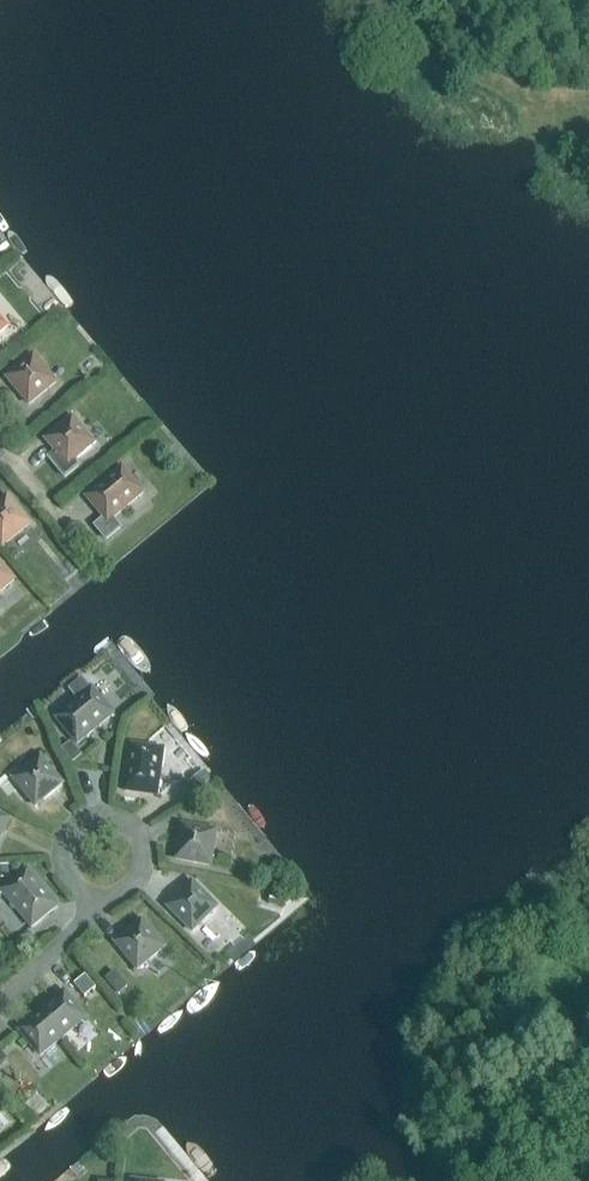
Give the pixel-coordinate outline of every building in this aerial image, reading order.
[(56,383),(34,356),(7,378),(29,405),(56,383)] [(77,460),(95,445),(73,418),(46,440),(55,451),(47,458),(65,480),(82,466),(77,460)] [(114,518),(143,493),(122,467),(87,497),(103,517),(92,526),(105,542),(122,529),(114,518)] [(0,503),(0,543),(3,546),(30,524),(8,497),(0,503)] [(14,580),(0,563),(0,592),(14,580)] [(56,718),(77,744),(113,714),(82,678),(68,690),(77,701),(56,718)] [(61,750),(73,764),(82,756),(71,742),(61,750)] [(124,791),(157,796),(163,749),(130,745),(124,791)] [(41,757),(14,779),(36,806),(63,784),(41,757)] [(187,785),(198,798),(215,784),(205,771),(187,785)] [(0,815),(0,838),(9,820),(0,815)] [(216,832),(181,825),(175,860),(210,866),(216,832)] [(10,879),(9,867),(0,868),(0,880),(10,879)] [(32,927),(57,906),(28,870),(2,891),(32,927)] [(269,872),(262,880),(275,892),(282,884),(269,872)] [(192,883),(168,907),(192,932),(217,907),(192,883)] [(282,897),(271,894),(268,905),(279,908),(282,897)] [(142,921),(115,943),(137,970),(164,948),(142,921)] [(105,980),(118,996),(127,988),(114,972),(105,980)] [(83,978),(72,987),(82,999),(93,990),(83,978)] [(42,1012),(63,1038),(86,1019),(65,993),(42,1012)] [(40,1057),(63,1038),(42,1012),(19,1031),(40,1057)]
